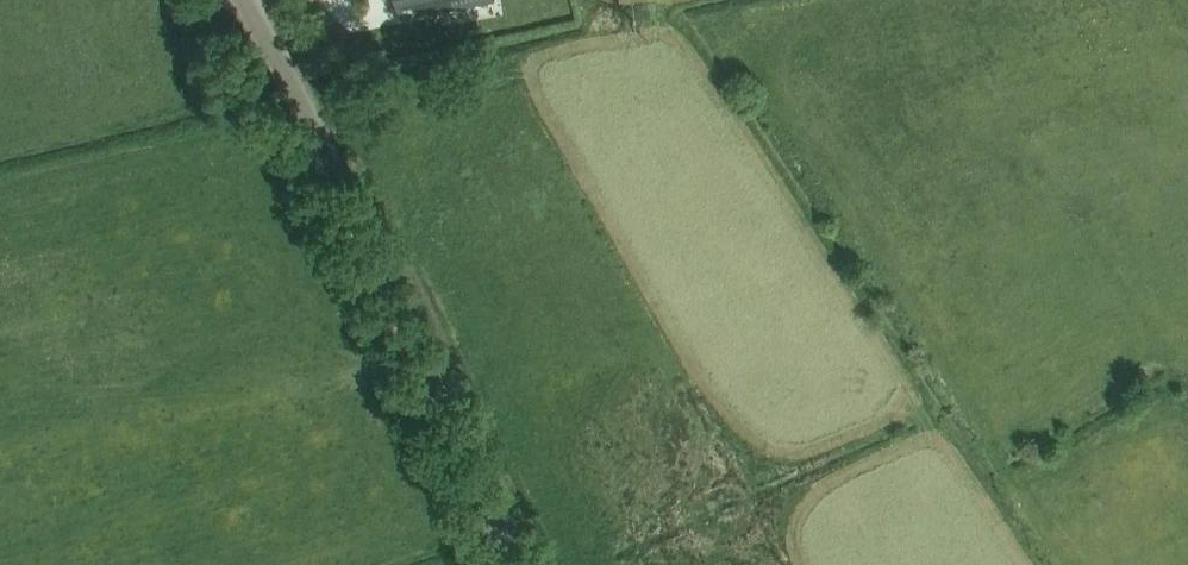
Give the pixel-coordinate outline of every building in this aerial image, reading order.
[(400,14),(447,5),(446,0),(398,0),(400,14)]
